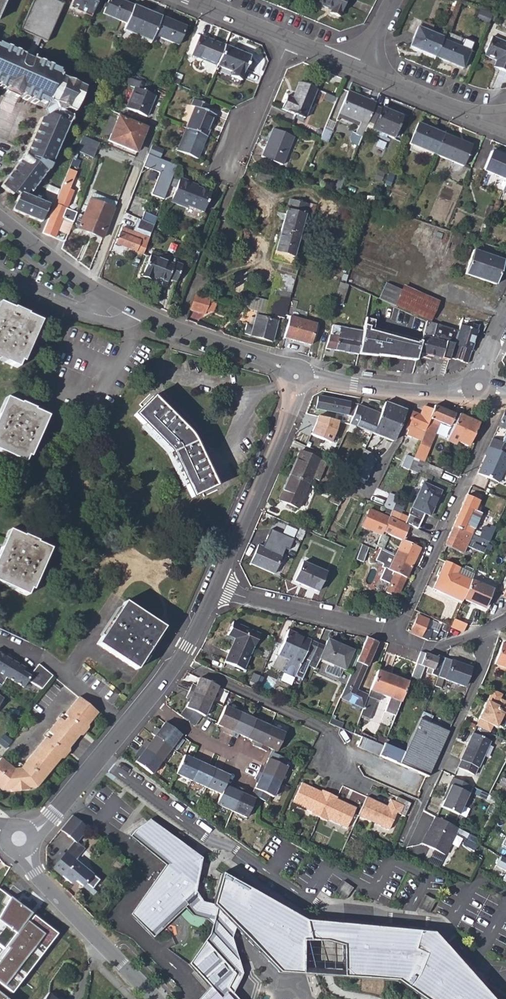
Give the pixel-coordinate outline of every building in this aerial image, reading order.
[(19,30),(34,37),(31,43),(30,45),(35,48),(39,39),(46,42),(63,5),(56,2),(57,0),(32,0),(19,30)] [(98,0),(69,0),(75,2),(72,9),(91,17),(98,0)] [(127,24),(134,6),(120,0),(109,0),(103,14),(127,24)] [(339,16),(345,0),(315,0),(314,3),(330,10),(329,13),(339,16)] [(161,17),(134,6),(127,24),(126,26),(142,33),(141,36),(140,38),(151,43),(154,35),(161,17)] [(186,27),(161,17),(154,35),(178,45),(186,27)] [(434,31),(436,26),(421,20),(419,25),(434,31)] [(142,33),(126,26),(124,29),(141,36),(142,33)] [(410,46),(435,57),(442,39),(443,37),(418,27),(410,46)] [(191,55),(217,65),(225,46),(200,35),(191,55)] [(492,37),(484,55),(496,60),(499,61),(496,68),(505,72),(505,43),(492,37)] [(460,47),(442,39),(435,57),(462,68),(473,43),(463,39),(460,47)] [(47,108),(49,116),(42,120),(26,155),(2,187),(13,196),(15,193),(18,195),(12,210),(42,223),(49,204),(26,195),(28,190),(31,192),(47,171),(43,167),(45,163),(51,166),(69,123),(58,118),(62,110),(66,108),(74,111),(84,87),(60,76),(61,75),(59,74),(60,72),(58,72),(59,70),(33,58),(34,56),(32,55),(26,52),(24,51),(23,54),(0,43),(0,87),(47,108)] [(35,48),(30,45),(26,52),(32,55),(35,48)] [(250,56),(225,46),(217,65),(232,72),(230,76),(240,80),(250,56)] [(121,65),(112,61),(109,67),(119,71),(121,65)] [(143,90),(145,84),(144,83),(140,81),(137,80),(136,80),(132,78),(129,85),(134,88),(126,107),(147,116),(156,96),(143,90)] [(282,109),(305,118),(316,89),(299,82),(292,98),(287,96),(282,109)] [(355,135),(362,137),(368,122),(374,106),(376,103),(348,92),(339,114),(361,123),(359,127),(355,135)] [(195,107),(186,129),(207,137),(215,115),(205,111),(208,105),(194,99),(192,105),(195,107)] [(380,108),(374,106),(368,122),(374,124),(372,129),(393,138),(402,116),(380,107),(380,108)] [(338,118),(359,127),(361,123),(339,114),(338,118)] [(95,135),(136,152),(146,128),(118,116),(116,121),(103,116),(95,135)] [(409,144),(435,155),(444,134),(417,123),(409,144)] [(198,159),(207,137),(186,129),(177,150),(198,159)] [(262,157),(282,165),(293,137),(273,129),(262,157)] [(471,146),(444,134),(435,155),(463,166),(471,146)] [(92,157),(98,143),(82,136),(76,150),(92,157)] [(165,148),(153,143),(149,154),(161,159),(165,148)] [(505,180),(505,157),(491,151),(483,170),(505,180)] [(161,159),(149,154),(144,166),(160,173),(152,194),(164,199),(177,165),(161,159)] [(76,171),(69,168),(53,207),(43,233),(62,240),(70,221),(72,222),(77,210),(79,204),(70,200),(74,191),(69,188),(76,171)] [(255,180),(270,183),(272,175),(257,171),(255,180)] [(187,206),(203,213),(211,193),(190,185),(191,183),(180,178),(171,202),(186,209),(187,206)] [(77,229),(102,239),(104,234),(114,210),(117,203),(92,193),(89,200),(89,199),(83,216),(78,214),(75,224),(79,226),(77,229)] [(304,219),(311,221),(315,206),(290,199),(287,208),(279,206),(278,212),(285,214),(278,241),(296,246),(304,219)] [(145,212),(141,220),(154,225),(157,217),(145,212)] [(141,220),(138,218),(133,232),(122,228),(116,243),(143,254),(154,225),(141,220)] [(451,242),(461,246),(464,236),(454,232),(451,242)] [(273,260),(280,262),(291,265),(296,246),(278,241),(273,260)] [(465,274),(496,285),(503,261),(474,251),(465,274)] [(168,279),(176,282),(183,265),(175,262),(174,265),(150,256),(142,277),(150,280),(152,277),(167,283),(168,279)] [(277,270),(296,275),(299,266),(291,265),(280,262),(277,270)] [(296,275),(277,270),(265,313),(266,313),(284,318),(284,316),(289,299),(296,275)] [(345,284),(340,282),(331,311),(329,317),(345,322),(349,308),(343,305),(348,285),(345,284)] [(386,283),(379,299),(394,306),(395,305),(401,290),(386,283)] [(395,305),(430,321),(438,303),(403,287),(401,290),(395,305)] [(205,315),(211,298),(196,293),(191,309),(205,315)] [(244,308),(266,310),(267,298),(245,297),(244,308)] [(284,316),(289,318),(290,316),(293,317),(298,302),(289,299),(284,316)] [(16,367),(19,361),(22,362),(39,321),(0,303),(0,360),(16,367)] [(265,313),(258,311),(253,326),(247,324),(244,334),(272,342),(277,322),(265,318),(266,313),(265,313)] [(412,346),(419,348),(427,321),(408,312),(405,319),(409,322),(414,324),(413,327),(412,333),(413,334),(410,345),(412,346)] [(317,323),(293,317),(290,316),(289,318),(284,337),(311,344),(317,323)] [(458,332),(427,321),(419,348),(418,352),(448,361),(449,358),(458,332)] [(460,325),(458,332),(449,358),(468,364),(478,331),(460,325)] [(325,349),(357,355),(362,331),(333,326),(331,336),(329,335),(325,349)] [(397,351),(391,350),(381,349),(383,341),(393,343),(395,334),(383,331),(382,334),(365,331),(362,331),(357,355),(362,355),(395,361),(397,351)] [(381,349),(391,350),(393,343),(383,341),(381,349)] [(151,397),(133,415),(169,451),(192,497),(215,486),(205,465),(209,463),(206,456),(202,458),(191,435),(171,416),(174,413),(169,408),(166,411),(151,397)] [(315,409),(351,415),(355,405),(356,403),(317,397),(315,409)] [(23,463),(26,456),(28,457),(47,416),(5,398),(0,408),(0,452),(23,463)] [(403,411),(383,403),(378,414),(370,434),(389,442),(403,411)] [(347,424),(368,433),(370,434),(378,414),(355,405),(351,415),(347,424)] [(453,415),(432,406),(430,410),(419,439),(418,441),(417,444),(426,448),(436,422),(447,427),(453,415)] [(421,407),(418,415),(409,411),(402,430),(405,431),(403,435),(418,441),(430,410),(421,407)] [(487,447),(504,455),(505,450),(505,412),(504,411),(496,427),(504,431),(499,443),(491,439),(487,447)] [(476,423),(457,415),(446,439),(452,443),(453,440),(466,446),(476,423)] [(371,448),(364,445),(353,469),(350,475),(364,481),(373,460),(369,452),(371,448)] [(505,464),(505,462),(502,460),(504,455),(487,447),(483,456),(484,457),(481,462),(489,465),(483,477),(495,482),(503,464),(505,465),(505,464)] [(298,452),(287,475),(306,484),(317,460),(298,452)] [(415,457),(412,456),(412,457),(410,462),(409,463),(407,468),(415,471),(421,473),(425,463),(415,458),(415,457)] [(400,468),(406,471),(407,468),(409,463),(410,462),(404,459),(400,468)] [(476,474),(483,477),(489,465),(481,462),(476,474)] [(426,476),(435,479),(439,469),(434,467),(425,463),(421,473),(426,476)] [(295,508),(306,484),(287,475),(275,499),(295,508)] [(421,484),(407,516),(419,521),(422,514),(428,517),(439,492),(421,484)] [(327,501),(337,505),(340,498),(330,494),(327,501)] [(476,501),(465,496),(452,527),(487,542),(489,537),(468,528),(463,525),(469,512),(470,510),(474,508),(476,501)] [(392,510),(399,513),(402,504),(396,501),(392,510)] [(361,527),(380,535),(382,531),(387,518),(367,510),(361,527)] [(398,515),(390,511),(389,512),(387,518),(395,522),(398,515)] [(463,525),(468,528),(473,515),(469,512),(463,525)] [(400,539),(406,526),(395,522),(387,518),(382,531),(400,539)] [(429,537),(431,536),(410,527),(408,532),(417,536),(418,534),(426,538),(427,537),(429,537)] [(487,542),(452,527),(446,540),(448,540),(445,546),(461,554),(464,546),(481,554),(487,542)] [(290,539),(297,542),(301,531),(294,529),(290,539)] [(25,595),(28,589),(31,590),(49,549),(8,530),(0,547),(0,584),(25,595)] [(400,541),(393,556),(411,564),(418,549),(400,541)] [(256,546),(248,564),(271,573),(281,548),(271,543),(267,551),(256,546)] [(411,564),(393,556),(386,569),(383,568),(377,579),(387,584),(383,593),(393,598),(411,564)] [(457,561),(454,567),(472,575),(474,570),(471,568),(471,567),(457,561)] [(432,588),(460,601),(461,599),(469,580),(472,575),(454,567),(444,562),(432,588)] [(300,563),(293,582),(316,590),(323,572),(300,563)] [(489,589),(469,580),(461,599),(481,608),(489,589)] [(135,670),(153,642),(146,638),(156,623),(123,602),(96,644),(135,670)] [(416,616),(408,633),(424,641),(434,642),(435,640),(432,638),(433,635),(428,632),(428,631),(422,628),(425,620),(416,616)] [(449,627),(460,633),(461,633),(463,627),(451,621),(449,627)] [(146,638),(153,642),(163,628),(156,623),(146,638)] [(231,640),(222,664),(239,672),(255,636),(228,624),(223,636),(231,640)] [(307,658),(315,642),(309,639),(310,638),(287,628),(275,652),(276,653),(270,665),(299,678),(307,658)] [(376,640),(365,634),(337,698),(360,708),(362,704),(364,697),(365,695),(353,690),(360,672),(362,673),(376,640)] [(320,645),(315,642),(307,658),(313,661),(315,657),(338,668),(348,648),(333,642),(333,643),(323,639),(320,645)] [(501,644),(493,663),(505,669),(505,646),(501,644)] [(0,653),(0,688),(6,677),(24,687),(28,680),(41,688),(52,675),(38,664),(31,672),(16,663),(18,660),(10,655),(8,658),(0,653)] [(428,674),(435,677),(442,659),(435,656),(434,659),(418,653),(412,667),(409,673),(414,675),(417,673),(420,666),(430,670),(428,674)] [(468,668),(442,659),(435,677),(432,686),(435,687),(436,685),(438,685),(441,679),(462,686),(468,668)] [(386,699),(381,712),(392,717),(397,703),(396,703),(404,684),(375,671),(365,695),(364,697),(373,701),(375,702),(378,695),(386,699)] [(246,683),(252,686),(255,678),(250,675),(246,683)] [(207,705),(214,689),(196,681),(192,691),(187,689),(184,695),(207,705)] [(207,705),(184,695),(181,702),(185,704),(182,713),(177,720),(181,724),(187,714),(199,719),(200,720),(207,705)] [(35,790),(60,759),(59,755),(64,748),(68,748),(79,735),(78,731),(83,724),(87,725),(97,712),(77,696),(63,714),(67,717),(70,719),(66,723),(63,721),(59,717),(47,730),(52,735),(55,737),(52,741),(49,738),(46,735),(20,767),(13,768),(0,758),(0,789),(4,793),(35,790)] [(362,704),(370,708),(373,701),(364,697),(362,704)] [(474,719),(476,720),(477,721),(474,727),(486,733),(487,733),(491,726),(494,720),(497,721),(500,716),(501,713),(505,716),(505,703),(498,699),(496,698),(492,705),(486,702),(483,708),(480,707),(474,719)] [(359,710),(368,714),(370,708),(362,704),(360,708),(359,709),(359,710)] [(227,738),(237,715),(222,709),(214,727),(220,730),(223,731),(222,734),(227,738)] [(365,720),(368,714),(359,710),(357,716),(365,720)] [(181,724),(191,731),(199,719),(187,714),(181,724)] [(236,737),(244,740),(252,721),(237,715),(227,738),(234,741),(236,737)] [(339,724),(328,719),(325,724),(337,729),(339,724)] [(395,766),(426,779),(446,732),(416,719),(400,752),(401,753),(395,766)] [(257,750),(266,728),(252,721),(244,740),(252,744),(250,747),(257,750)] [(78,731),(79,735),(82,734),(87,727),(87,725),(83,724),(78,731)] [(147,737),(149,739),(166,751),(175,738),(159,725),(154,733),(151,731),(147,737)] [(266,749),(270,751),(274,753),(282,734),(266,728),(257,750),(264,753),(266,749)] [(461,763),(458,771),(471,776),(474,769),(476,769),(487,742),(470,735),(459,763),(461,763)] [(356,748),(395,766),(401,753),(400,752),(381,744),(380,747),(360,738),(356,748)] [(166,751),(149,739),(145,746),(142,744),(137,751),(156,764),(166,751)] [(59,755),(60,759),(63,758),(69,751),(68,748),(64,748),(59,755)] [(134,762),(131,766),(148,777),(156,764),(137,751),(133,756),(136,759),(134,762)] [(283,760),(273,756),(269,754),(263,768),(258,766),(256,773),(278,782),(284,768),(281,767),(283,760)] [(188,783),(198,761),(192,759),(189,762),(181,759),(173,777),(188,783)] [(203,790),(210,772),(204,768),(205,765),(198,761),(188,783),(203,790)] [(212,768),(210,772),(203,790),(218,796),(222,787),(225,779),(218,775),(219,771),(212,768)] [(278,782),(256,773),(252,779),(256,782),(250,795),(254,797),(264,802),(268,796),(271,798),(278,782)] [(449,780),(442,795),(444,797),(442,801),(439,810),(457,818),(469,789),(449,780)] [(299,784),(290,804),(309,813),(308,814),(316,818),(327,795),(319,791),(318,792),(299,784)] [(229,812),(239,789),(231,786),(230,789),(222,787),(218,796),(214,805),(229,812)] [(244,818),(253,800),(249,798),(245,796),(246,792),(239,789),(229,812),(244,818)] [(327,795),(316,818),(324,821),(325,820),(344,829),(353,809),(334,800),(335,798),(327,795)] [(364,798),(356,818),(386,832),(394,814),(403,818),(409,804),(395,798),(393,803),(388,801),(385,808),(364,798)] [(63,824),(57,830),(73,844),(85,829),(69,816),(63,824)] [(450,834),(453,828),(431,818),(423,833),(425,834),(423,836),(421,836),(417,844),(441,856),(452,835),(450,834)] [(192,851),(149,819),(128,835),(164,865),(130,915),(153,938),(163,927),(160,925),(182,905),(183,904),(175,896),(179,892),(188,899),(196,892),(200,867),(191,859),(192,851)] [(201,858),(192,851),(191,859),(200,867),(201,858)] [(63,853),(51,868),(70,883),(72,879),(81,886),(84,883),(90,888),(91,887),(97,880),(63,853)] [(505,860),(498,857),(493,866),(504,872),(500,880),(505,884),(505,861),(505,860)] [(222,874),(212,904),(217,909),(235,927),(248,941),(279,972),(300,974),(301,941),(310,941),(306,921),(222,874)] [(353,888),(343,881),(335,892),(345,899),(353,888)] [(12,923),(29,903),(15,891),(5,902),(0,898),(0,913),(12,923)] [(179,892),(175,896),(183,904),(182,905),(184,907),(192,916),(206,920),(212,924),(217,909),(212,904),(203,902),(196,892),(188,899),(179,892)] [(435,901),(424,895),(418,907),(429,913),(435,901)] [(235,927),(217,909),(212,924),(209,935),(205,941),(235,974),(228,988),(232,994),(240,979),(242,973),(231,938),(235,927)] [(34,913),(10,945),(20,954),(27,946),(36,954),(55,931),(34,913)] [(342,924),(306,921),(310,941),(325,941),(343,946),(342,924)] [(342,924),(343,946),(343,971),(343,977),(396,981),(422,998),(492,998),(433,933),(342,924)] [(232,994),(228,988),(235,974),(205,941),(188,964),(211,989),(214,992),(206,998),(237,998),(232,994)] [(15,998),(17,998),(33,979),(24,972),(7,993),(15,998)] [(211,989),(200,998),(206,998),(214,992),(211,989)]
